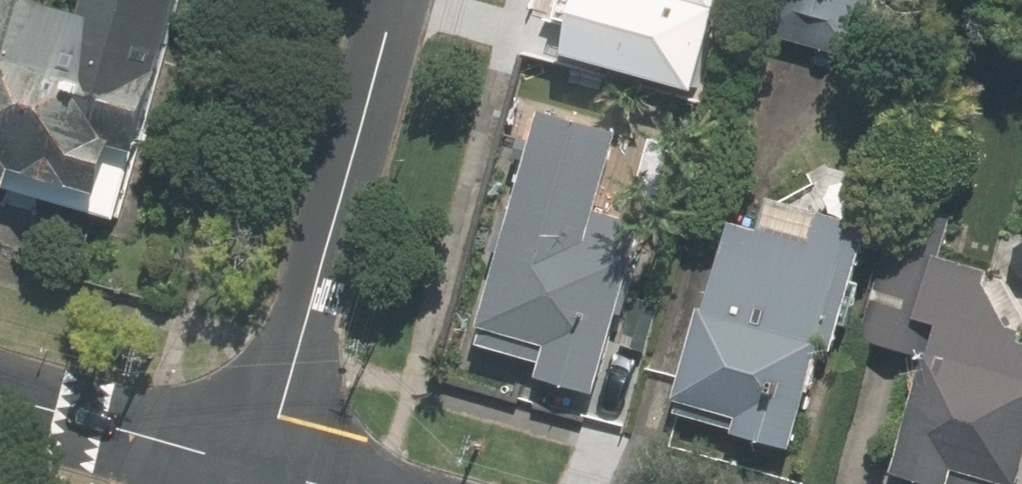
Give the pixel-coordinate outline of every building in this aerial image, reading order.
[(203,0),(92,0),(88,16),(28,0),(0,0),(0,209),(15,213),(18,203),(122,233),(138,171),(147,173),(168,96),(176,98),(203,0)] [(643,22),(722,44),(734,0),(649,0),(643,22)] [(766,30),(852,54),(868,0),(774,0),(766,30)] [(625,136),(549,114),(483,346),(550,365),(546,377),(599,392),(646,226),(603,214),(625,136)] [(839,354),(874,229),(774,200),(765,233),(738,225),(712,316),(707,315),(681,413),(743,431),(742,435),(799,450),(827,351),(839,354)] [(888,483),(947,483),(948,480),(959,483),(1012,483),(1021,452),(1021,357),(1015,354),(1018,344),(1002,339),(979,293),(981,283),(934,270),(946,230),(895,216),(858,347),(922,364),(888,483)]
